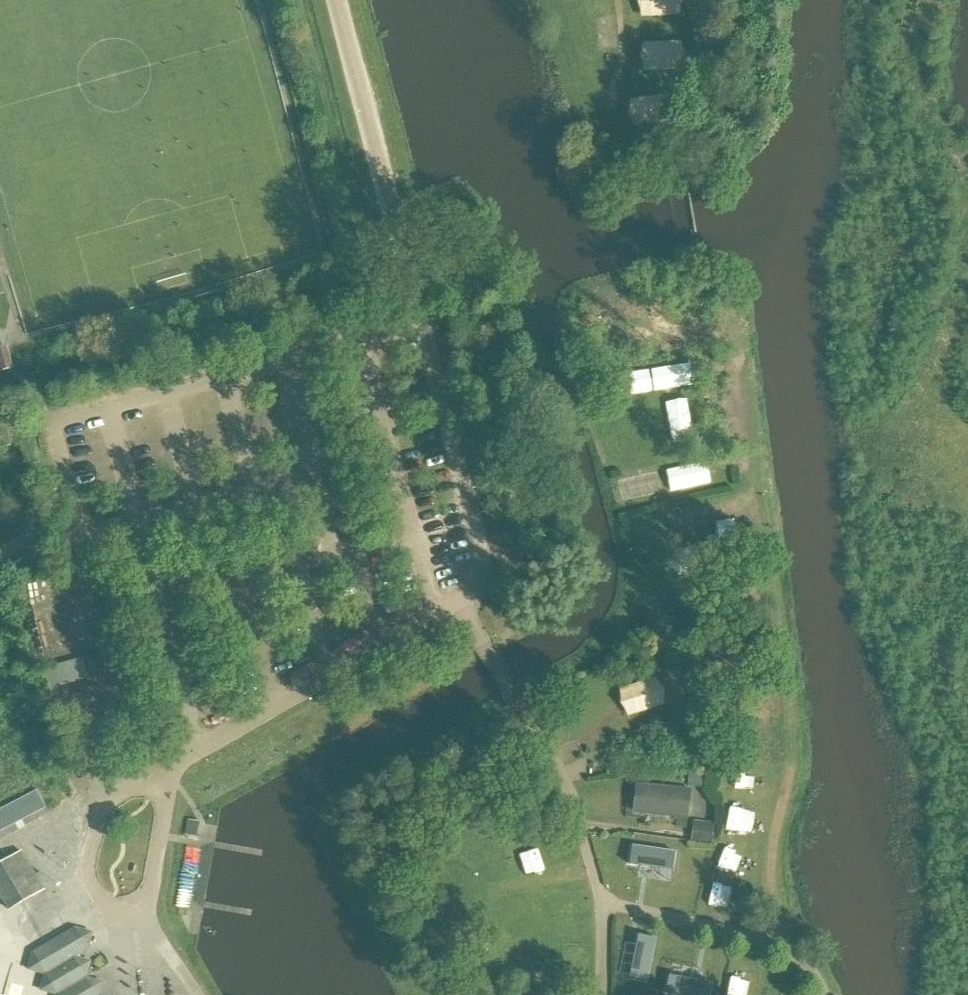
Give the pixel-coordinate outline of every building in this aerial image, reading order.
[(646,14),(686,12),(686,0),(645,0),(646,14)] [(689,38),(648,40),(650,69),(690,67),(689,38)] [(678,92),(637,95),(639,123),(680,121),(678,92)] [(0,349),(0,372),(2,372),(5,371),(8,370),(3,349),(0,349)] [(658,388),(698,379),(693,358),(653,367),(658,388)] [(672,398),(677,438),(699,435),(693,395),(672,398)] [(14,444),(7,421),(0,423),(0,448),(14,444)] [(57,688),(87,680),(82,659),(43,669),(51,698),(59,695),(57,688)] [(634,714),(675,700),(665,672),(624,687),(634,714)] [(709,784),(709,770),(693,770),(693,783),(709,784)] [(722,791),(774,808),(780,791),(728,774),(722,791)] [(686,819),(689,790),(637,785),(634,814),(686,819)] [(46,808),(37,791),(0,810),(0,832),(46,808)] [(187,821),(184,836),(195,838),(197,838),(199,823),(198,822),(187,821)] [(711,843),(713,827),(693,824),(691,840),(711,843)] [(716,838),(711,890),(732,892),(738,840),(716,838)] [(633,846),(630,846),(628,864),(629,864),(646,867),(669,870),(671,871),(674,852),(672,852),(650,849),(633,846)] [(1,899),(9,912),(33,897),(10,858),(0,864),(0,900),(1,899)] [(27,971),(44,975),(40,992),(52,994),(100,994),(103,982),(87,978),(91,962),(75,957),(85,952),(87,936),(72,931),(29,955),(27,970),(27,971)] [(646,982),(655,940),(637,936),(628,978),(646,982)] [(759,962),(741,960),(736,994),(755,994),(759,962)] [(667,994),(709,994),(711,984),(667,976),(664,994),(667,994)]
